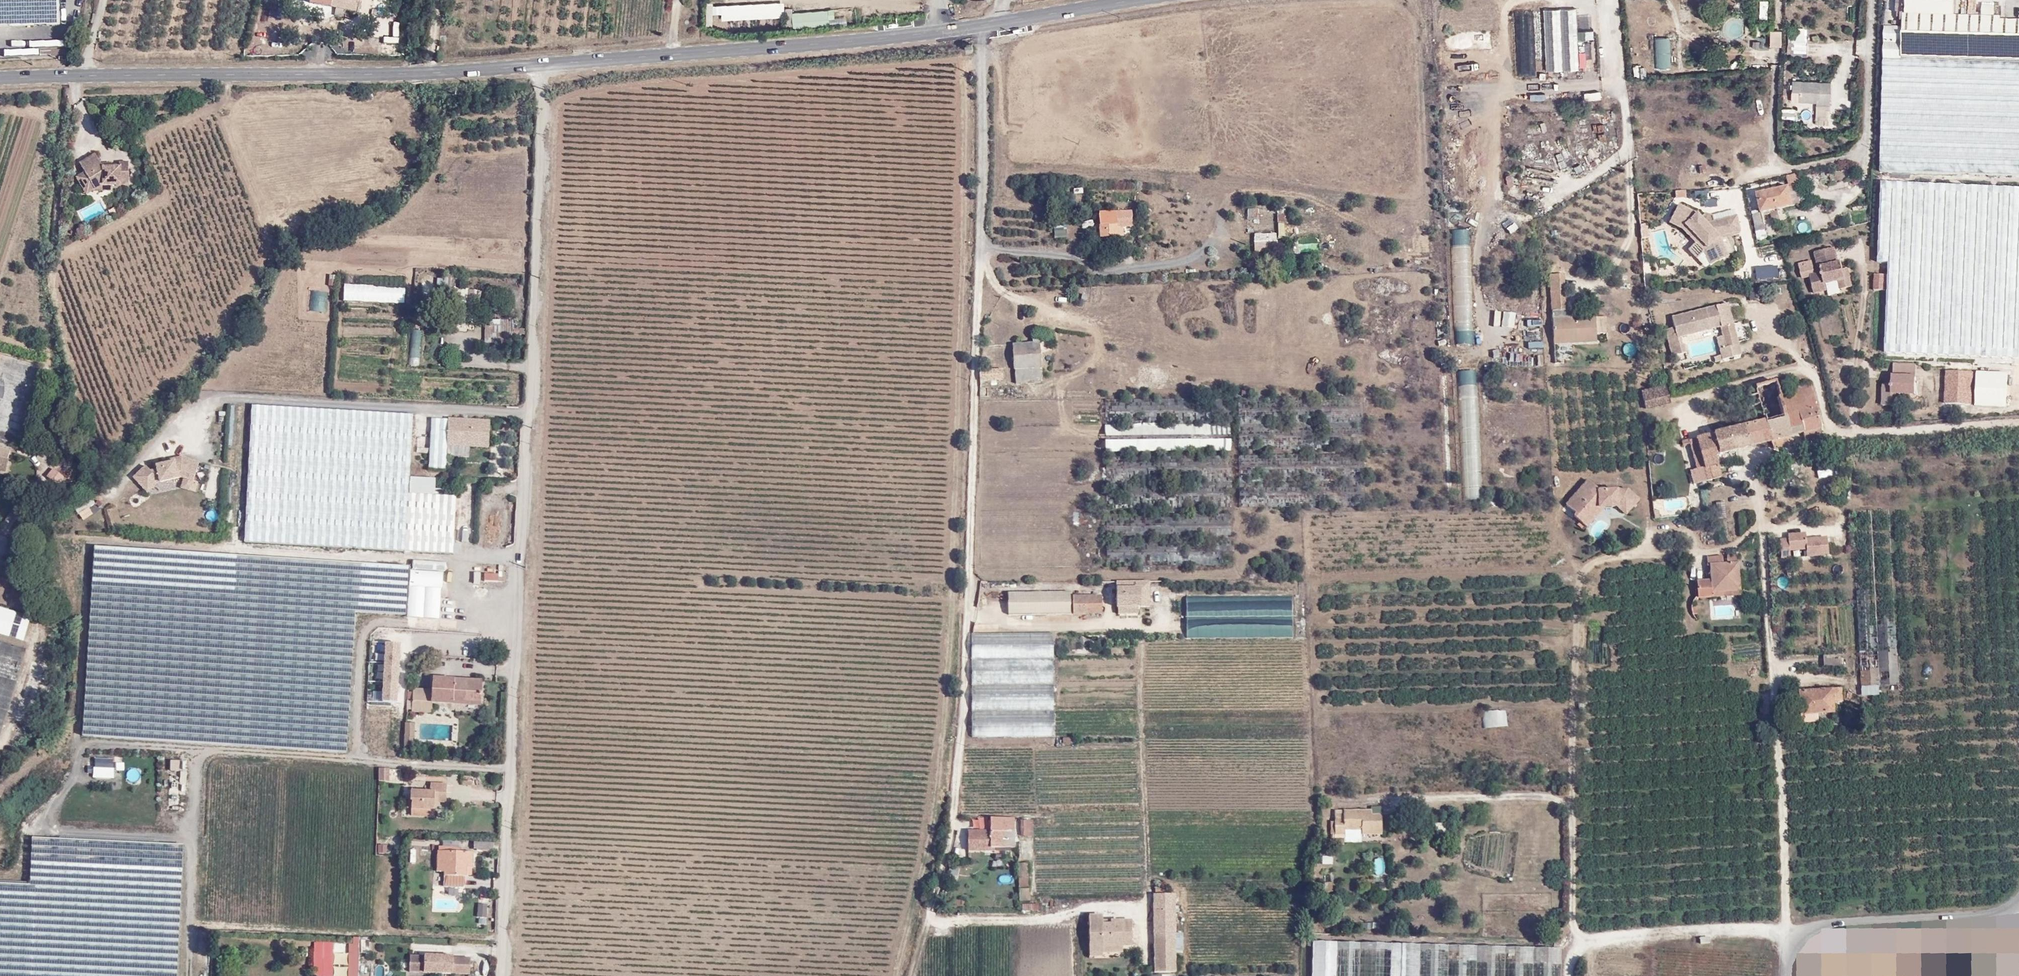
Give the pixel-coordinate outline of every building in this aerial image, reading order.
[(59,0),(0,0),(0,23),(59,23),(59,0)] [(357,0),(331,0),(330,5),(336,6),(344,7),(355,9),(357,0)] [(1905,14),(1952,15),(1952,0),(1905,0),(1905,14)] [(321,9),(322,3),(310,1),(309,7),(321,9)] [(716,4),(717,19),(779,16),(779,1),(716,4)] [(335,13),(342,14),(344,7),(336,6),(335,13)] [(302,16),(307,17),(309,10),(297,8),(295,17),(302,19),(302,16)] [(1544,9),(1546,70),(1586,69),(1586,51),(1579,51),(1578,39),(1590,38),(1590,31),(1578,32),(1577,8),(1544,9)] [(1534,74),(1532,10),(1515,10),(1516,75),(1534,74)] [(1905,14),(1904,25),(1903,57),(2018,61),(2018,21),(2001,20),(2000,16),(1952,15),(1905,14)] [(1903,57),(1904,25),(1887,25),(1886,56),(1903,57)] [(1770,45),(1782,45),(1782,30),(1770,30),(1770,45)] [(974,51),(974,43),(973,37),(962,38),(963,43),(968,43),(969,52),(974,51)] [(1668,67),(1668,37),(1653,37),(1654,67),(1668,67)] [(1804,55),(1804,42),(1792,41),(1792,54),(1804,55)] [(1817,104),(1830,104),(1830,101),(1831,81),(1793,79),(1792,100),(1817,101),(1817,104)] [(102,164),(95,151),(78,161),(84,170),(75,176),(85,193),(94,188),(130,187),(128,161),(118,160),(119,164),(102,164)] [(1791,184),(1801,178),(1797,171),(1787,177),(1791,184)] [(1973,362),(1981,184),(1891,180),(1884,358),(1973,362)] [(1762,210),(1799,203),(1795,184),(1759,193),(1762,210)] [(1705,190),(1693,192),(1695,199),(1706,196),(1705,190)] [(1698,211),(1679,202),(1669,221),(1681,228),(1695,242),(1687,249),(1696,259),(1704,251),(1710,264),(1732,253),(1722,236),(1743,231),(1738,213),(1714,219),(1712,213),(1706,211),(1702,215),(1698,211)] [(1256,217),(1256,208),(1245,208),(1246,217),(1256,217)] [(1131,223),(1131,209),(1099,210),(1099,237),(1117,236),(1117,223),(1131,223)] [(1065,225),(1053,226),(1054,238),(1066,237),(1065,225)] [(1252,234),(1254,252),(1277,250),(1276,232),(1252,234)] [(1822,271),(1810,274),(1814,293),(1826,290),(1824,282),(1838,279),(1840,289),(1852,287),(1850,278),(1845,279),(1841,260),(1837,260),(1834,247),(1814,252),(1817,266),(1822,265),(1823,271),(1822,271)] [(1755,262),(1746,264),(1746,265),(1748,276),(1749,280),(1758,279),(1755,262)] [(1740,266),(1742,276),(1748,276),(1746,265),(1740,266)] [(1564,273),(1548,274),(1550,311),(1567,310),(1564,273)] [(1885,291),(1887,275),(1874,274),(1873,290),(1885,291)] [(424,276),(424,292),(432,292),(432,276),(424,276)] [(346,301),(363,301),(363,297),(361,297),(361,285),(346,285),(346,301)] [(404,302),(404,287),(364,287),(364,303),(404,302)] [(477,307),(480,292),(459,289),(457,304),(477,307)] [(325,311),(325,291),(308,291),(308,311),(325,311)] [(1674,326),(1664,329),(1670,355),(1688,351),(1684,336),(1720,326),(1722,334),(1716,336),(1723,359),(1743,354),(1730,301),(1672,315),(1674,326)] [(1606,317),(1554,318),(1554,340),(1573,339),(1573,343),(1595,343),(1595,333),(1606,332),(1606,317)] [(509,336),(509,320),(490,320),(490,336),(509,336)] [(1527,335),(1540,333),(1539,327),(1526,328),(1527,335)] [(409,330),(408,359),(419,359),(419,330),(409,330)] [(1031,338),(1031,343),(1013,344),(1016,383),(1039,382),(1037,338),(1031,338)] [(1897,404),(1897,395),(1916,395),(1917,363),(1893,363),(1893,384),(1881,384),(1881,404),(1897,404)] [(980,380),(1001,380),(1001,369),(980,370),(980,380)] [(1945,371),(1946,405),(1974,404),(1973,371),(1945,371)] [(1976,372),(1977,408),(2008,408),(2007,372),(1976,372)] [(1755,393),(1747,396),(1753,422),(1765,419),(1784,414),(1778,393),(1775,380),(1754,386),(1755,393)] [(1666,384),(1641,390),(1646,409),(1670,403),(1666,384)] [(1812,396),(1809,385),(1791,390),(1794,401),(1812,396)] [(1791,390),(1778,393),(1784,414),(1790,436),(1803,433),(1797,411),(1794,401),(1791,390)] [(1814,407),(1812,396),(1794,401),(1797,411),(1814,407)] [(1106,450),(1230,450),(1228,398),(1105,399),(1106,450)] [(454,544),(455,496),(434,495),(435,478),(409,477),(411,413),(249,407),(244,544),(457,551),(457,544),(454,544)] [(1820,429),(1814,407),(1797,411),(1803,433),(1820,429)] [(1790,436),(1784,414),(1765,419),(1770,441),(1790,436)] [(446,456),(469,456),(469,447),(488,448),(489,419),(430,418),(428,469),(445,469),(446,456)] [(1755,444),(1770,441),(1765,419),(1753,422),(1749,423),(1755,444)] [(1746,447),(1755,444),(1749,423),(1741,425),(1746,447)] [(1746,447),(1741,425),(1713,433),(1718,454),(1734,450),(1746,447)] [(1715,467),(1715,462),(1719,461),(1718,454),(1713,433),(1698,437),(1707,479),(1717,477),(1715,467)] [(190,476),(198,468),(182,452),(173,462),(167,457),(150,473),(143,466),(131,478),(150,497),(172,475),(191,493),(199,485),(190,476)] [(1598,488),(1587,478),(1567,503),(1577,512),(1574,515),(1587,525),(1596,515),(1593,513),(1600,505),(1604,505),(1618,505),(1627,512),(1639,497),(1627,487),(1618,487),(1598,488)] [(89,497),(73,508),(77,515),(94,503),(89,497)] [(1725,517),(1724,501),(1717,502),(1718,518),(1725,517)] [(1596,515),(1604,505),(1600,505),(1593,513),(1596,515)] [(1851,510),(1861,686),(1897,684),(1888,509),(1851,510)] [(81,519),(91,516),(89,510),(79,513),(81,519)] [(1827,536),(1806,538),(1805,532),(1783,533),(1784,551),(1790,550),(1791,559),(1828,556),(1827,536)] [(1711,579),(1697,581),(1699,598),(1713,597),(1713,592),(1725,591),(1725,586),(1740,585),(1737,554),(1727,555),(1728,562),(1723,563),(1723,555),(1707,556),(1708,565),(1710,565),(1711,579)] [(0,582),(7,558),(0,555),(0,634),(22,640),(29,617),(7,610),(14,586),(0,582)] [(409,561),(408,619),(441,619),(442,561),(409,561)] [(498,582),(498,573),(483,573),(483,582),(498,582)] [(1788,588),(1789,577),(1778,577),(1777,587),(1788,588)] [(1152,594),(1149,595),(1148,582),(1140,582),(1139,588),(1116,588),(1117,607),(1119,608),(1119,614),(1138,613),(1138,607),(1149,607),(1149,600),(1153,600),(1152,594)] [(1071,626),(1071,591),(996,592),(996,609),(974,610),(972,628),(1071,626)] [(1296,638),(1296,595),(1173,595),(1173,617),(1162,618),(1162,639),(1296,638)] [(1101,597),(1075,597),(1075,615),(1102,614),(1101,597)] [(1053,632),(973,633),(972,737),(1054,736),(1053,632)] [(382,643),(381,703),(398,703),(399,643),(382,643)] [(24,652),(0,645),(0,734),(24,652)] [(1823,654),(1823,665),(1843,665),(1843,654),(1823,654)] [(432,677),(431,688),(407,688),(407,712),(431,712),(431,704),(481,705),(481,678),(432,677)] [(1833,702),(1841,701),(1840,688),(1798,690),(1800,715),(1833,712),(1833,702)] [(1481,711),(1482,728),(1506,727),(1505,710),(1481,711)] [(113,778),(113,758),(93,758),(93,778),(113,778)] [(185,771),(185,761),(170,762),(170,771),(185,771)] [(388,780),(388,767),(378,767),(378,779),(388,780)] [(178,784),(178,772),(169,772),(169,810),(185,810),(185,784),(178,784)] [(470,779),(470,774),(463,774),(463,783),(472,783),(472,779),(470,779)] [(431,783),(431,791),(412,790),(412,800),(413,800),(412,807),(435,808),(435,802),(446,803),(447,784),(431,783)] [(412,815),(435,816),(435,808),(412,807),(412,815)] [(1368,816),(1360,816),(1360,810),(1333,811),(1333,832),(1340,832),(1340,829),(1358,829),(1358,832),(1380,832),(1380,815),(1368,816)] [(992,847),(1015,847),(1013,818),(991,818),(990,832),(969,831),(969,852),(992,851),(992,847)] [(1032,836),(1032,820),(1022,820),(1021,836),(1032,836)] [(32,839),(32,863),(46,864),(46,839),(32,839)] [(493,851),(494,841),(475,841),(474,849),(478,849),(478,851),(493,851)] [(386,854),(387,846),(378,844),(377,852),(386,854)] [(443,876),(464,877),(465,874),(465,867),(471,867),(472,853),(436,851),(435,871),(443,871),(443,876)] [(1020,902),(1030,902),(1029,864),(1019,864),(1020,902)] [(1331,891),(1331,881),(1323,881),(1322,881),(1322,890),(1331,891)] [(1167,923),(1167,903),(1166,903),(1156,903),(1154,903),(1154,923),(1167,923)] [(487,917),(487,904),(477,904),(477,917),(487,917)] [(1087,915),(1088,956),(1123,956),(1122,948),(1132,947),(1132,919),(1102,920),(1102,914),(1087,915)] [(950,937),(950,927),(931,927),(931,937),(950,937)] [(358,937),(347,937),(348,975),(359,975),(358,937)] [(313,975),(333,975),(333,941),(313,941),(313,975)] [(1446,944),(1315,941),(1314,975),(1561,975),(1562,947),(1446,944)] [(425,956),(410,955),(409,971),(424,972),(453,973),(469,974),(470,958),(454,957),(425,956)]
